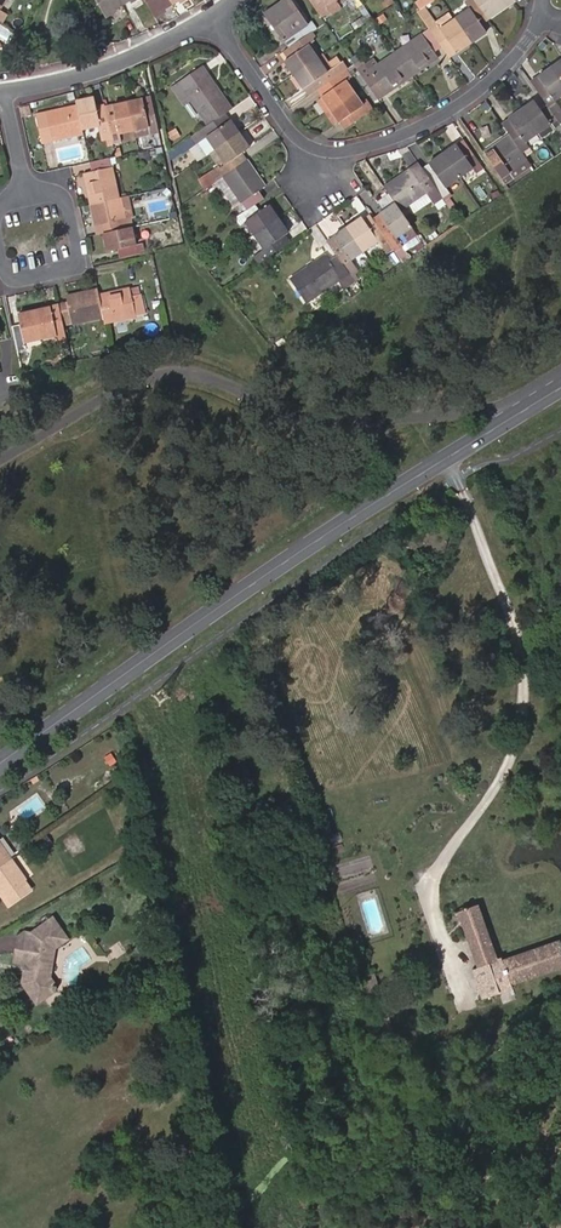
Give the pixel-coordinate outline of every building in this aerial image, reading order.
[(121,3),(119,0),(95,0),(104,16),(115,9),(113,8),(121,3)] [(154,16),(164,10),(163,8),(171,3),(169,0),(144,0),(154,16)] [(288,47),(308,33),(316,27),(311,21),(306,24),(289,0),(282,0),(264,13),(281,38),(282,38),(288,47)] [(335,0),(309,0),(316,11),(321,17),(329,11),(325,7),(335,0)] [(414,1),(419,8),(423,6),(431,0),(416,0),(414,1)] [(453,18),(469,41),(484,30),(479,22),(487,17),(475,0),(464,0),(469,7),(453,18)] [(487,17),(510,0),(475,0),(487,17)] [(423,6),(419,8),(418,10),(415,11),(419,16),(439,45),(442,48),(449,43),(454,52),(469,41),(453,18),(439,28),(423,6)] [(354,21),(357,24),(366,18),(363,14),(354,21)] [(439,45),(419,16),(411,20),(420,33),(394,51),(410,75),(436,56),(432,50),(439,45)] [(358,30),(363,36),(373,29),(368,22),(358,30)] [(338,32),(341,36),(353,27),(350,23),(338,32)] [(312,40),(308,33),(288,47),(293,54),(288,57),(284,60),(293,73),(316,56),(307,44),(312,40)] [(449,43),(442,48),(447,57),(454,52),(449,43)] [(283,51),(288,57),(293,54),(288,47),(283,51)] [(361,58),(352,64),(366,83),(375,98),(410,75),(394,51),(368,68),(361,58)] [(332,66),(323,52),(316,56),(325,71),(332,66)] [(340,61),(332,66),(325,71),(316,56),(293,73),(302,87),(305,86),(310,93),(317,89),(345,69),(340,61)] [(548,67),(560,85),(560,58),(548,67)] [(200,77),(206,73),(201,66),(194,70),(200,77)] [(560,94),(560,85),(548,67),(529,80),(546,103),(560,125),(560,111),(553,99),(560,94)] [(350,76),(345,69),(317,89),(322,96),(315,101),(324,113),(353,92),(345,80),(350,76)] [(200,77),(194,70),(170,87),(199,129),(223,113),(230,108),(206,73),(200,77)] [(302,87),(293,73),(288,76),(298,90),(302,87)] [(362,104),(353,92),(324,113),(331,123),(338,118),(344,126),(371,108),(366,101),(362,104)] [(74,100),(75,104),(80,128),(98,125),(99,130),(107,129),(105,116),(102,106),(102,105),(95,107),(92,96),(74,100)] [(158,132),(150,96),(127,101),(133,130),(147,127),(148,134),(158,132)] [(520,108),(536,132),(540,137),(554,128),(560,137),(560,125),(546,103),(539,108),(533,99),(520,108)] [(102,106),(105,116),(107,129),(110,141),(119,139),(118,133),(133,130),(127,101),(111,104),(102,106)] [(81,133),(80,128),(75,104),(35,113),(41,141),(81,133)] [(508,118),(501,122),(509,134),(521,150),(528,146),(524,140),(536,132),(520,108),(507,117),(508,118)] [(223,113),(199,129),(177,144),(182,152),(191,146),(196,153),(204,148),(207,153),(238,132),(230,120),(229,121),(223,113)] [(147,127),(133,130),(135,137),(148,134),(147,127)] [(238,132),(207,153),(215,165),(207,171),(215,180),(224,174),(246,159),(241,152),(248,147),(238,132)] [(526,159),(521,150),(509,134),(484,152),(503,180),(510,175),(507,172),(526,159)] [(461,152),(467,148),(461,139),(455,144),(461,152)] [(481,167),(467,148),(461,152),(455,144),(441,153),(457,177),(471,167),(474,172),(481,167)] [(444,186),(457,177),(441,153),(420,167),(421,169),(440,197),(442,200),(450,195),(444,186)] [(83,172),(90,204),(118,198),(111,167),(116,166),(113,156),(89,162),(91,170),(83,172)] [(224,174),(215,180),(233,206),(240,201),(245,209),(255,203),(263,198),(257,190),(264,185),(246,159),(224,174)] [(512,178),(530,165),(526,159),(507,172),(510,175),(512,178)] [(421,169),(420,167),(417,162),(409,168),(413,175),(421,169)] [(409,168),(383,186),(394,201),(400,209),(424,193),(431,203),(440,197),(421,169),(413,175),(409,168)] [(123,219),(118,198),(90,204),(94,225),(103,223),(105,232),(130,226),(128,218),(123,219)] [(395,236),(410,225),(400,209),(394,201),(378,212),(380,216),(374,221),(388,241),(394,250),(401,245),(395,236)] [(255,203),(245,209),(233,217),(238,224),(244,221),(253,234),(277,218),(268,204),(259,210),(255,203)] [(360,216),(346,225),(362,250),(377,240),(381,246),(388,241),(374,221),(367,225),(360,216)] [(277,218),(253,234),(263,248),(252,257),(256,263),(283,244),(278,238),(287,232),(277,218)] [(349,259),(362,250),(346,225),(332,234),(339,244),(332,249),(336,256),(346,269),(352,264),(349,259)] [(133,244),(130,226),(105,232),(102,232),(106,250),(117,248),(118,257),(143,252),(142,243),(133,244)] [(347,272),(346,269),(336,256),(329,260),(324,253),(289,278),(305,301),(342,276),(347,272)] [(353,280),(347,272),(342,276),(347,284),(353,280)] [(128,287),(97,294),(101,316),(103,322),(142,314),(138,294),(129,296),(128,287)] [(58,305),(60,315),(62,325),(101,316),(97,294),(95,289),(64,295),(66,303),(58,305)] [(49,306),(33,310),(39,338),(55,335),(56,340),(65,338),(62,325),(60,315),(51,317),(49,306)] [(19,323),(10,325),(12,336),(15,349),(23,348),(22,341),(39,338),(33,310),(17,313),(19,323)] [(13,859),(0,842),(0,869),(13,859)] [(13,859),(0,869),(0,893),(10,907),(34,890),(13,859)] [(560,940),(503,960),(502,957),(498,959),(479,906),(460,913),(480,967),(474,970),(484,996),(511,986),(511,984),(560,967),(560,943),(560,940)] [(56,945),(69,937),(54,915),(32,932),(23,931),(19,934),(15,962),(23,965),(26,967),(27,973),(21,977),(22,981),(37,1003),(53,994),(54,987),(49,980),(46,979),(47,973),(51,974),(56,945)] [(373,1000),(384,1031),(394,1028),(382,998),(373,1000)]
